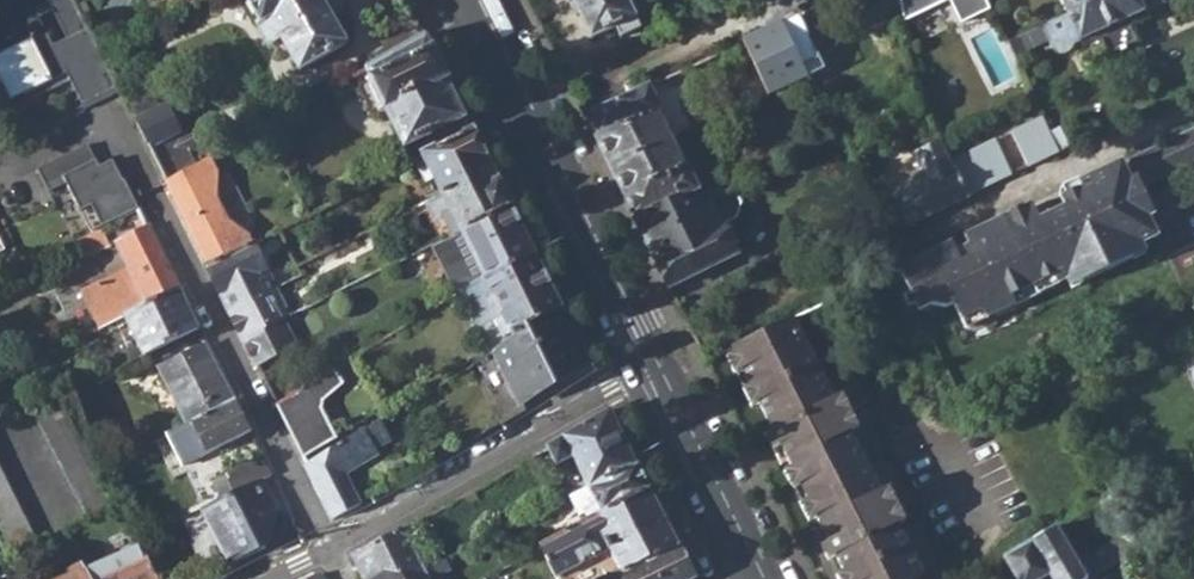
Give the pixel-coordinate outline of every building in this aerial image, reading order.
[(0,0),(0,52),(44,33),(31,0),(1,0),(0,0)] [(70,34),(137,0),(53,0),(70,34)] [(324,5),(321,0),(244,0),(259,25),(257,27),(266,45),(271,46),(280,40),(298,72),(346,45),(324,5)] [(592,38),(615,27),(620,36),(640,27),(635,17),(636,16),(629,0),(573,0),(592,38)] [(915,13),(942,0),(909,0),(915,13)] [(1072,45),(1080,41),(1096,33),(1106,55),(1139,39),(1129,18),(1164,1),(1165,3),(1172,0),(1094,0),(1066,13),(1042,24),(1046,37),(1046,44),(1048,47),(1056,53),(1065,52),(1072,45)] [(1066,13),(1094,0),(1060,0),(1066,13)] [(376,33),(387,56),(425,34),(413,11),(376,33)] [(366,68),(413,164),(417,161),(471,134),(458,107),(460,106),(454,95),(451,95),(443,79),(446,77),(425,34),(387,56),(366,68)] [(1017,63),(1032,56),(1022,34),(1007,41),(1017,63)] [(0,62),(0,76),(13,107),(71,77),(86,107),(117,96),(93,37),(69,46),(56,54),(50,42),(0,62)] [(585,116),(612,169),(673,139),(660,112),(649,85),(585,116)] [(134,123),(165,185),(194,168),(162,108),(134,123)] [(1062,112),(1045,121),(1060,152),(1078,144),(1062,112)] [(1013,132),(1030,166),(1060,152),(1045,121),(1043,118),(1013,132)] [(1143,188),(1193,163),(1193,126),(1128,157),(1143,188)] [(433,178),(441,194),(492,169),(474,134),(471,134),(417,161),(426,181),(433,178)] [(637,221),(700,190),(687,163),(685,164),(673,139),(612,169),(637,221)] [(882,189),(900,228),(969,196),(953,161),(942,139),(917,151),(925,169),(882,189)] [(953,161),(969,196),(1012,175),(995,141),(953,161)] [(95,199),(105,222),(140,207),(117,155),(102,162),(93,142),(40,165),(50,188),(71,179),(83,204),(95,199)] [(165,185),(206,265),(251,244),(247,236),(226,219),(215,199),(218,175),(210,159),(194,168),(165,185)] [(957,303),(966,322),(986,312),(990,319),(1019,306),(1015,299),(1056,279),(1060,286),(1080,276),(1083,283),(1134,260),(1130,252),(1159,238),(1139,198),(1125,168),(1062,198),(1065,206),(1039,218),(1037,214),(959,251),(954,240),(901,265),(922,310),(933,304),(948,307),(957,303)] [(425,223),(427,221),(442,214),(452,234),(461,230),(509,206),(492,169),(441,194),(417,206),(425,223)] [(637,221),(670,287),(738,254),(723,225),(737,218),(742,199),(734,182),(700,190),(637,221)] [(534,256),(509,206),(461,230),(452,234),(444,238),(468,288),(483,279),(534,256)] [(444,238),(452,234),(442,214),(427,221),(438,242),(444,238)] [(122,238),(154,301),(178,290),(146,227),(122,238)] [(63,246),(71,262),(107,244),(99,228),(63,246)] [(206,265),(229,312),(273,289),(251,244),(206,265)] [(476,323),(493,315),(503,337),(508,334),(560,309),(534,256),(483,279),(468,288),(462,292),(476,323)] [(229,312),(242,338),(281,318),(286,316),(273,289),(229,312)] [(124,316),(143,354),(197,327),(178,290),(154,301),(124,316)] [(495,349),(521,401),(588,364),(560,309),(508,334),(510,340),(495,349)] [(242,338),(256,364),(295,346),(281,318),(242,338)] [(841,567),(847,578),(899,578),(919,569),(793,319),(731,348),(733,351),(742,370),(749,382),(759,403),(769,424),(761,427),(769,443),(777,439),(789,463),(797,480),(805,495),(814,513),(825,535),(817,539),(826,554),(833,551),(841,567)] [(164,378),(187,425),(234,400),(204,342),(164,362),(170,375),(164,378)] [(734,374),(742,370),(733,351),(725,355),(734,374)] [(276,405),(302,455),(335,435),(319,405),(322,397),(343,385),(334,369),(276,405)] [(751,407),(759,403),(749,382),(741,387),(751,407)] [(34,408),(88,513),(116,500),(61,394),(34,408)] [(174,443),(184,464),(250,432),(234,400),(187,425),(156,440),(161,450),(174,443)] [(571,457),(587,488),(637,463),(610,409),(547,446),(556,464),(571,457)] [(306,464),(333,517),(358,503),(342,471),(377,454),(374,449),(389,440),(380,420),(306,464)] [(226,475),(234,490),(256,479),(270,472),(263,457),(226,475)] [(575,494),(588,520),(649,487),(637,463),(587,488),(575,494)] [(790,484),(797,480),(789,463),(781,467),(790,484)] [(12,550),(37,539),(0,464),(0,527),(12,550)] [(275,514),(256,479),(234,490),(200,507),(227,561),(263,545),(275,514)] [(556,578),(605,578),(676,542),(649,487),(588,520),(539,546),(556,578)] [(1087,577),(1140,546),(1113,492),(1100,500),(1118,535),(1077,560),(1057,526),(1005,557),(1018,578),(1084,578),(1087,577)] [(806,516),(814,513),(805,495),(797,499),(806,516)] [(352,553),(363,576),(412,549),(400,526),(352,553)] [(605,578),(688,578),(693,576),(676,542),(605,578)] [(86,569),(91,578),(158,578),(141,544),(86,569)] [(365,578),(420,578),(426,576),(422,569),(412,549),(363,576),(365,578)] [(427,578),(430,578),(449,570),(444,559),(422,569),(426,576),(427,578)] [(77,578),(91,578),(86,569),(83,562),(72,568),(77,578)] [(841,567),(833,571),(837,578),(847,578),(841,567)] [(72,568),(47,578),(77,578),(72,568)]
